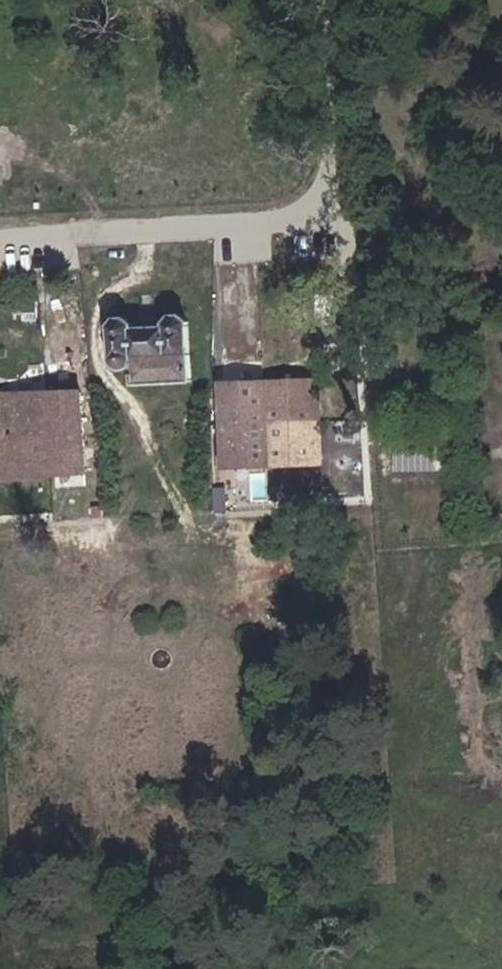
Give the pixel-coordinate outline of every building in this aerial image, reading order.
[(160,296),(143,297),(144,299),(144,307),(142,315),(129,313),(116,314),(109,330),(111,364),(114,367),(123,368),(134,365),(133,384),(191,382),(189,322),(183,312),(175,312),(172,325),(160,313),(160,296)] [(310,382),(218,387),(221,466),(315,462),(310,382)] [(0,398),(0,477),(88,473),(84,393),(0,398)]
